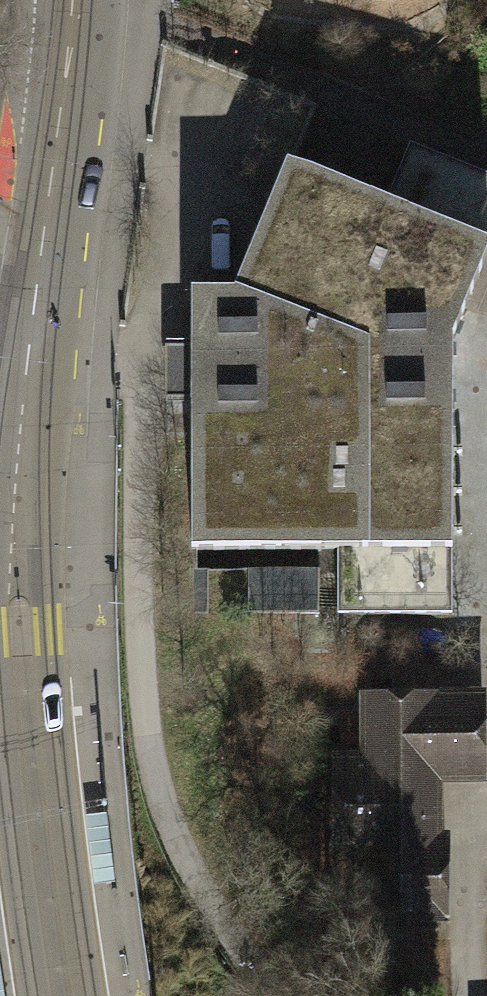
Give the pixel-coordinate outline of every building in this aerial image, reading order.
[(186,286),(186,545),(329,545),(329,607),(439,607),(439,336),(486,218),(486,177),(400,142),(377,198),(280,159),(228,286),(186,286)] [(361,764),(334,765),(335,849),(362,849),(363,914),(434,913),(432,817),(423,817),(422,770),(470,769),(469,700),(368,702),(360,702),(361,764)]
